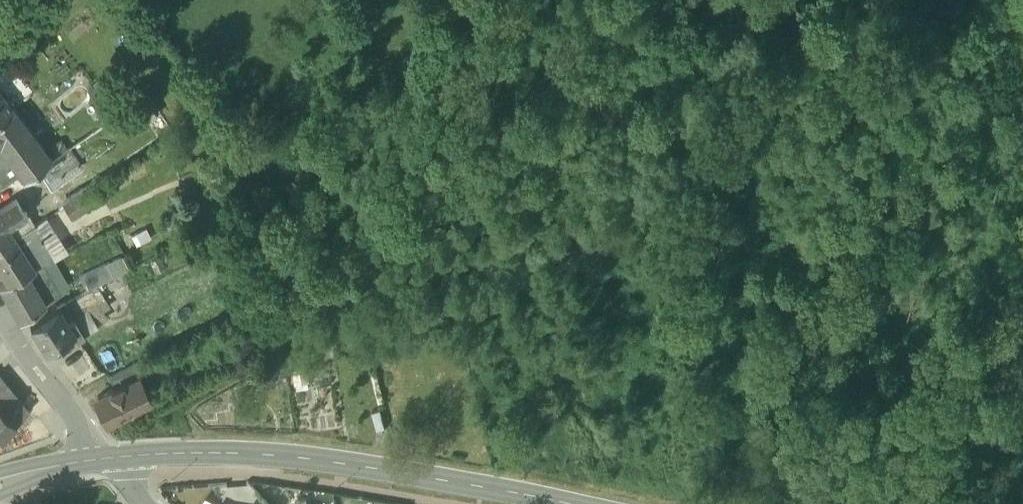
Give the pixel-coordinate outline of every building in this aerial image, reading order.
[(14,109),(0,92),(0,120),(14,109)] [(14,109),(0,120),(0,146),(1,147),(24,176),(39,167),(52,158),(14,109)] [(71,147),(39,167),(45,176),(52,188),(85,168),(71,147)] [(66,205),(74,217),(104,199),(96,186),(66,205)] [(0,209),(0,247),(15,238),(8,227),(27,216),(17,199),(0,209)] [(26,231),(15,238),(19,244),(31,237),(26,231)] [(0,247),(0,271),(7,282),(26,273),(35,269),(19,244),(15,238),(0,247)] [(122,259),(79,279),(87,293),(127,272),(122,259)] [(0,286),(0,287),(20,320),(40,309),(40,308),(31,292),(34,290),(34,289),(26,273),(7,282),(0,286)] [(49,282),(34,289),(34,290),(31,292),(40,308),(59,297),(49,282)] [(60,302),(68,317),(78,312),(70,297),(60,302)] [(57,309),(29,326),(47,351),(56,346),(65,341),(74,335),(71,330),(68,326),(57,309)] [(82,323),(81,323),(88,333),(99,326),(95,321),(92,316),(82,323)] [(79,318),(68,326),(71,330),(81,323),(82,323),(79,318)] [(81,323),(71,330),(74,335),(77,341),(88,333),(81,323)] [(65,341),(56,346),(58,350),(67,344),(65,341)] [(139,364),(110,378),(114,388),(138,377),(139,379),(145,376),(139,364)] [(114,388),(98,396),(103,406),(100,408),(106,421),(130,410),(133,405),(148,398),(139,379),(138,377),(114,388)] [(16,423),(0,407),(0,439),(16,423)]
